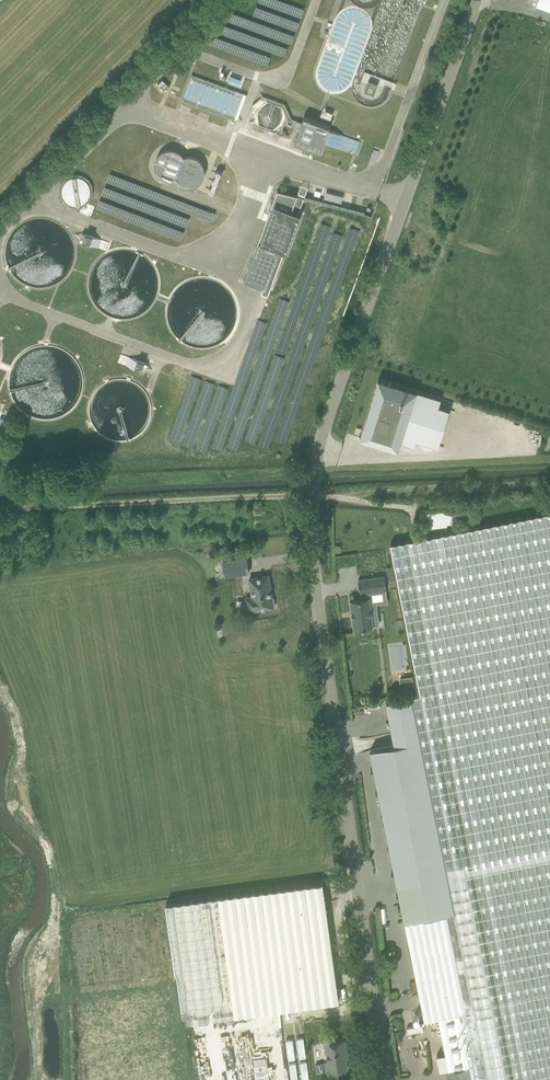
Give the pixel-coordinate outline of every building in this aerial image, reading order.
[(535,6),(549,12),(549,0),(537,0),(535,6)] [(238,120),(247,95),(192,75),(183,100),(238,120)] [(230,76),(228,82),(239,86),(241,80),(230,76)] [(162,79),(158,84),(164,91),(169,86),(162,79)] [(378,83),(368,79),(364,91),(374,94),(378,83)] [(285,123),(299,128),(294,142),(320,152),(324,142),(356,154),(361,142),(329,130),(330,126),(304,116),(302,121),(292,119),(286,104),(264,96),(254,105),(253,104),(251,114),(254,115),(255,123),(265,126),(265,128),(281,134),(285,123)] [(320,115),(330,119),(333,113),(322,109),(320,115)] [(190,188),(200,185),(204,179),(205,173),(205,168),(202,163),(196,157),(189,157),(184,159),(177,153),(171,150),(164,151),(159,154),(155,159),(154,166),(157,175),(162,180),(171,181),(176,180),(182,186),(190,188)] [(143,204),(149,219),(165,222),(175,218),(178,203),(173,192),(161,189),(145,196),(136,194),(128,175),(115,172),(104,176),(100,192),(106,205),(120,208),(135,202),(143,204)] [(93,191),(93,187),(92,185),(91,182),(89,179),(86,177),(83,175),(80,174),(77,174),(73,174),(70,175),(67,176),(65,178),(62,182),(61,184),(60,187),(60,191),(60,194),(61,197),(62,199),(64,202),(67,205),(70,206),(75,208),(78,208),(81,207),(86,205),(87,204),(90,201),(91,198),(93,194),(93,191)] [(268,297),(269,291),(284,253),(286,254),(301,214),(298,214),(305,196),(298,193),(297,195),(277,190),(243,282),(263,289),(261,294),(268,297)] [(191,225),(202,230),(207,219),(195,214),(191,225)] [(84,233),(81,242),(107,250),(109,241),(84,233)] [(120,354),(118,364),(144,370),(147,361),(120,354)] [(378,379),(360,438),(398,450),(401,441),(414,445),(416,439),(427,403),(438,406),(441,398),(378,379)] [(470,509),(424,514),(426,529),(471,522),(470,509)] [(370,753),(404,927),(408,927),(424,1020),(438,1018),(449,1071),(446,1071),(448,1079),(549,1079),(549,514),(391,546),(421,693),(386,700),(395,749),(370,753)] [(248,559),(223,562),(225,576),(249,573),(248,559)] [(268,575),(249,578),(252,597),(245,598),(247,610),(254,609),(254,610),(273,607),(273,605),(275,604),(274,598),(272,598),(268,575)] [(369,592),(374,592),(374,590),(386,589),(384,576),(358,579),(360,593),(361,593),(362,599),(350,600),(353,629),(373,626),(371,614),(377,613),(376,603),(370,604),(369,592)] [(412,676),(399,678),(400,691),(414,689),(412,676)] [(323,881),(166,903),(182,1022),(339,1001),(323,881)] [(303,1038),(297,1039),(299,1058),(306,1057),(303,1038)] [(293,1039),(286,1040),(289,1059),(295,1059),(293,1039)] [(328,1061),(325,1062),(326,1071),(346,1068),(345,1059),(347,1058),(345,1040),(325,1043),(328,1061)] [(300,1062),(302,1079),(309,1079),(307,1062),(300,1062)] [(289,1064),(291,1079),(298,1079),(296,1063),(289,1064)] [(323,1064),(315,1065),(316,1072),(324,1071),(323,1064)]
